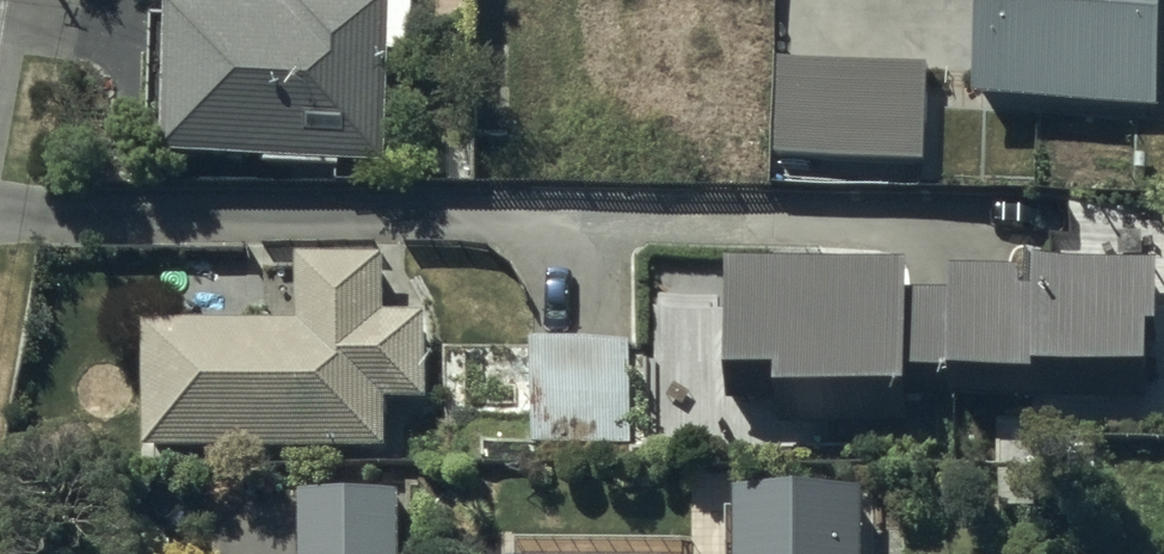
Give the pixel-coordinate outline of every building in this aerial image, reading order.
[(266,174),(266,182),(342,182),(342,175),(389,175),(390,66),(413,66),(414,0),(328,0),(328,3),(290,2),(290,25),(266,25),(266,0),(181,0),(180,24),(151,24),(150,154),(165,154),(165,173),(266,174)] [(978,119),(1156,118),(1160,0),(981,0),(978,119)] [(925,166),(928,71),(779,66),(776,161),(925,166)] [(264,334),(145,334),(145,462),(384,462),(384,411),(430,412),(430,308),(385,308),(385,266),(264,266),(264,334)] [(957,291),(957,302),(908,302),(908,274),(731,273),(731,398),(780,398),(780,415),(905,415),(905,392),(959,392),(959,402),(1042,402),(1042,392),(1148,393),(1148,347),(1155,347),(1156,272),(1040,272),(1040,291),(957,291)] [(618,344),(534,344),(534,440),(618,440),(618,344)] [(864,499),(746,499),(746,553),(863,553),(864,499)] [(301,501),(301,553),(399,553),(399,501),(301,501)]
